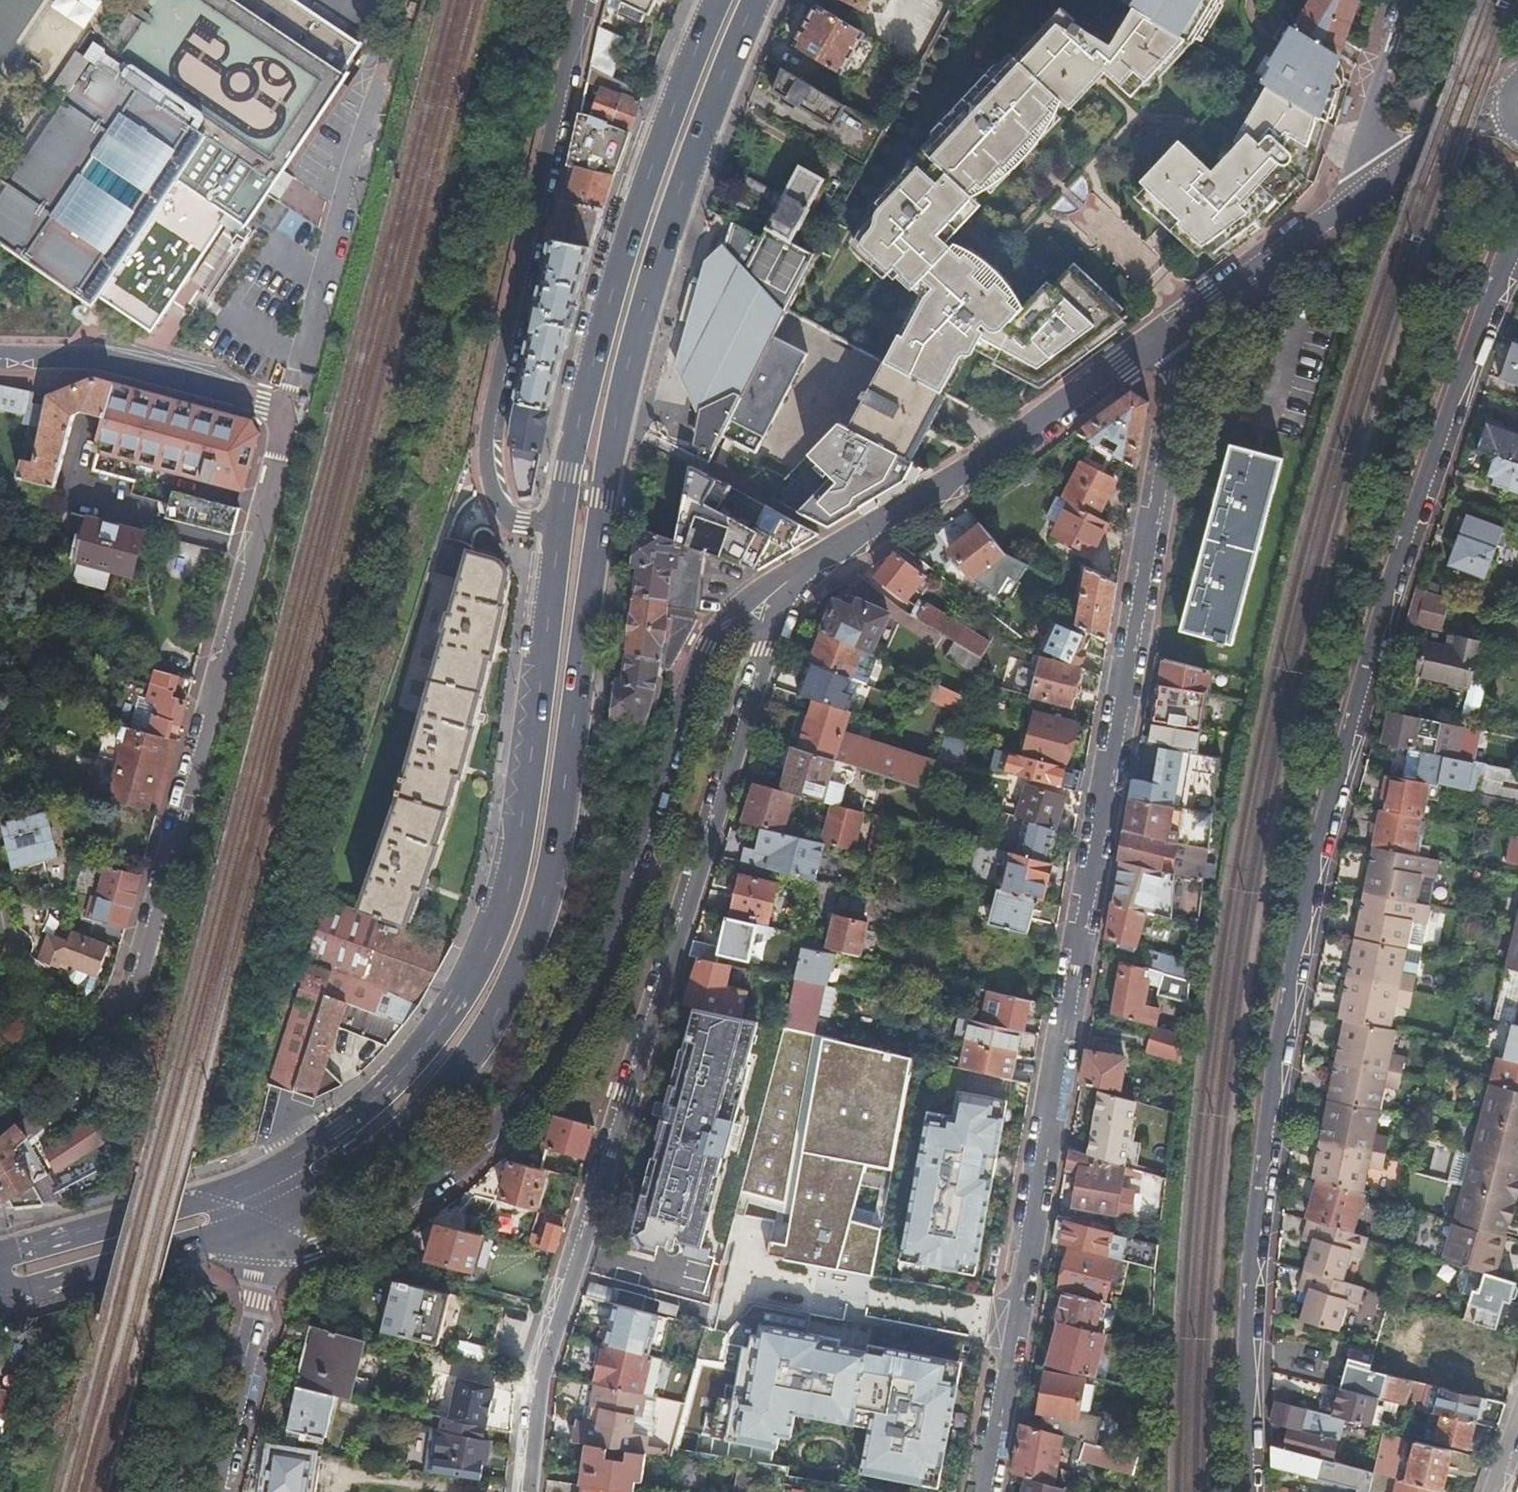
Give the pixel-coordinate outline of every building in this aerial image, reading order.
[(232,215),(236,217),(244,223),(246,221),(245,220),(255,206),(264,192),(270,195),(279,182),(365,49),(291,0),(136,0),(0,196),(0,243),(19,256),(20,255),(98,306),(103,298),(155,332),(156,331),(152,328),(210,240),(214,242),(217,238),(217,239),(218,238),(217,237),(223,228),(224,229),(224,228),(224,227),(229,219),(230,219),(231,218),(230,218),(232,215)] [(4,55),(42,0),(0,0),(0,62),(4,55)] [(621,1),(619,0),(606,0),(605,5),(617,11),(621,1)] [(621,1),(617,11),(643,22),(647,13),(650,14),(656,0),(619,0),(621,1)] [(1138,5),(1189,36),(1196,40),(1220,0),(1141,0),(1138,5)] [(1337,52),(1358,0),(1311,0),(1295,25),(1337,52)] [(842,72),(866,32),(817,2),(793,43),(842,72)] [(897,333),(884,360),(942,391),(964,348),(1000,368),(1039,389),(1122,328),(1123,322),(1069,270),(1023,319),(1018,314),(1006,303),(1010,298),(995,284),(989,290),(975,275),(980,269),(966,255),(962,258),(951,247),(944,240),(939,235),(973,199),(969,195),(981,182),(985,186),(1004,165),(1006,167),(1038,133),(1036,131),(1054,111),(1051,108),(1061,97),(1064,100),(1100,63),(1105,68),(1124,85),(1132,76),(1145,88),(1146,88),(1147,88),(1150,88),(1153,86),(1155,83),(1155,82),(1156,80),(1156,79),(1155,76),(1154,75),(1189,36),(1138,5),(1114,44),(1077,21),(1078,20),(1066,7),(1048,26),(1054,31),(1046,39),(1041,34),(1018,57),(1004,72),(991,86),(983,79),(950,113),(958,121),(944,136),(929,151),(920,160),(914,158),(905,172),(910,177),(900,187),(895,183),(879,201),(886,208),(878,217),(876,214),(858,232),(855,239),(897,280),(899,279),(902,283),(899,286),(907,295),(912,290),(917,295),(921,299),(902,336),(897,333)] [(1285,42),(1262,80),(1269,84),(1326,118),(1341,73),(1332,68),(1337,52),(1295,25),(1287,21),(1277,37),(1285,42)] [(1054,31),(1048,26),(1041,34),(1046,39),(1054,31)] [(599,27),(591,63),(605,71),(614,76),(625,37),(599,27)] [(1196,40),(1189,36),(1154,75),(1155,76),(1156,79),(1156,80),(1155,82),(1155,83),(1153,86),(1150,88),(1147,88),(1146,88),(1145,88),(1132,76),(1124,85),(1137,97),(1144,98),(1146,98),(1154,95),(1159,91),(1163,85),(1165,80),(1164,75),(1196,40)] [(1004,72),(1018,57),(1014,53),(1000,68),(1004,72)] [(605,71),(591,63),(587,79),(600,85),(590,112),(580,110),(568,163),(576,165),(612,173),(627,135),(642,91),(614,76),(605,71)] [(1070,105),(1105,68),(1100,63),(1064,100),(1070,105)] [(834,124),(846,103),(784,66),(776,84),(778,91),(834,124)] [(628,78),(634,80),(639,76),(639,69),(633,67),(628,71),(628,78)] [(994,67),(983,79),(991,86),(1004,72),(1000,68),(998,67),(994,67)] [(1213,256),(1222,255),(1264,224),(1258,218),(1297,176),(1304,183),(1317,146),(1311,143),(1318,131),(1326,118),(1269,84),(1244,125),(1251,131),(1241,141),(1233,150),(1224,160),(1215,169),(1212,172),(1205,165),(1208,162),(1186,143),(1149,184),(1144,189),(1213,256)] [(1054,123),(1064,100),(1061,97),(1051,108),(1054,111),(1036,131),(1038,133),(1006,167),(1004,165),(985,186),(981,182),(969,195),(973,199),(1010,174),(1028,157),(1054,123)] [(939,131),(944,136),(958,121),(950,113),(940,124),(939,126),(939,131)] [(1330,120),(1326,118),(1318,131),(1311,143),(1317,146),(1304,183),(1308,186),(1318,156),(1330,120)] [(1251,131),(1244,125),(1237,137),(1241,141),(1251,131)] [(925,146),(929,151),(944,136),(939,131),(925,146)] [(1145,180),(1149,184),(1186,143),(1182,139),(1145,180)] [(1223,158),(1224,160),(1233,150),(1231,149),(1227,149),(1224,151),(1223,154),(1222,156),(1223,158)] [(1215,169),(1208,162),(1205,165),(1212,172),(1215,169)] [(767,226),(796,241),(828,180),(800,164),(767,226)] [(551,237),(590,246),(596,227),(612,173),(576,165),(567,198),(561,196),(551,237)] [(905,172),(895,183),(900,187),(910,177),(905,172)] [(1264,224),(1304,183),(1297,176),(1258,218),(1264,224)] [(1206,260),(1213,256),(1144,189),(1139,195),(1206,260)] [(978,203),(973,199),(939,235),(944,240),(978,203)] [(767,226),(767,225),(762,235),(733,220),(727,242),(724,255),(746,266),(786,311),(816,253),(796,241),(767,226)] [(1222,255),(1224,258),(1267,226),(1264,224),(1222,255)] [(242,234),(235,243),(244,249),(250,239),(242,234)] [(517,399),(548,407),(569,327),(590,246),(551,237),(517,399)] [(892,285),(897,280),(855,239),(851,246),(892,285)] [(673,363),(701,408),(735,393),(743,396),(772,338),(786,311),(746,266),(724,255),(727,242),(722,240),(705,257),(673,363)] [(953,244),(951,247),(962,258),(966,255),(980,269),(975,275),(989,290),(995,284),(1010,298),(1006,303),(1018,314),(1020,311),(1008,287),(996,272),(953,244)] [(1074,264),(1069,270),(1123,322),(1129,317),(1074,264)] [(917,295),(897,333),(902,336),(921,299),(917,295)] [(743,396),(722,437),(757,454),(807,355),(772,338),(743,396)] [(1516,341),(1503,379),(1517,384),(1517,342),(1516,341)] [(884,360),(850,426),(909,457),(925,426),(939,399),(942,391),(884,360)] [(1039,389),(1000,368),(997,373),(1030,391),(1034,391),(1039,389)] [(0,385),(0,408),(25,413),(36,424),(43,426),(34,463),(22,460),(18,477),(43,483),(41,488),(49,490),(53,488),(54,485),(55,486),(72,414),(80,414),(101,419),(111,383),(91,378),(49,394),(46,405),(31,402),(33,391),(0,385)] [(251,421),(111,383),(101,419),(93,450),(242,491),(258,434),(251,421)] [(1114,453),(1137,466),(1149,399),(1132,387),(1104,408),(1075,429),(1092,440),(1098,443),(1100,440),(1105,433),(1120,442),(1114,453)] [(693,455),(710,462),(722,437),(743,396),(735,393),(701,408),(695,433),(697,434),(695,443),(698,444),(693,455)] [(546,415),(548,407),(517,399),(511,430),(510,443),(539,449),(546,415)] [(36,424),(25,413),(23,422),(36,424)] [(1492,454),(1517,463),(1517,430),(1485,419),(1474,447),(1492,454)] [(922,472),(930,468),(909,457),(850,426),(840,421),(809,453),(832,475),(822,485),(824,487),(818,498),(813,494),(798,510),(829,527),(886,493),(904,483),(922,472)] [(1092,440),(1063,497),(1070,500),(1096,514),(1117,472),(1101,464),(1110,446),(1100,440),(1098,443),(1092,440)] [(1218,639),(1217,644),(1222,645),(1224,641),(1231,643),(1281,457),(1228,442),(1178,630),(1218,639)] [(1483,480),(1517,492),(1517,463),(1492,454),(1483,480)] [(723,482),(689,465),(675,539),(691,545),(700,528),(723,482)] [(1455,466),(1453,472),(1465,476),(1466,474),(1464,474),(1465,470),(1455,466)] [(1031,467),(1021,474),(1028,484),(1037,478),(1031,467)] [(761,486),(771,490),(780,481),(767,475),(761,486)] [(700,528),(691,545),(703,549),(704,548),(759,567),(766,563),(787,550),(809,538),(819,532),(723,482),(700,528)] [(824,487),(822,485),(813,494),(818,498),(824,487)] [(163,518),(230,535),(237,509),(169,491),(165,505),(157,502),(156,506),(157,506),(157,513),(164,514),(163,518)] [(1093,551),(1109,520),(1096,514),(1070,500),(1063,497),(1058,495),(1048,517),(1058,523),(1053,532),(1093,551)] [(962,512),(937,532),(944,541),(969,520),(962,512)] [(1445,563),(1482,577),(1501,526),(1464,513),(1445,563)] [(141,531),(87,517),(75,560),(130,574),(141,531)] [(1005,550),(982,521),(950,545),(973,575),(1005,600),(1008,596),(1010,597),(1021,580),(1018,579),(1029,562),(1005,550)] [(610,718),(651,723),(667,667),(672,658),(691,626),(692,624),(693,619),(669,613),(666,629),(662,628),(665,607),(694,611),(696,594),(700,570),(703,549),(691,545),(675,539),(637,526),(632,563),(636,564),(620,680),(615,680),(610,718)] [(378,916),(380,917),(403,925),(421,879),(425,880),(438,845),(435,843),(447,809),(461,760),(465,761),(475,725),(471,724),(482,681),(492,640),(495,641),(504,604),(500,603),(507,572),(493,555),(445,542),(437,572),(460,578),(451,612),(448,611),(443,628),(446,629),(404,775),(401,774),(399,780),(402,780),(400,789),(397,788),(395,794),(398,794),(357,909),(359,909),(378,916)] [(894,552),(878,575),(907,598),(926,572),(898,550),(894,552)] [(1076,622),(1107,639),(1118,580),(1087,563),(1076,622)] [(1416,586),(1406,619),(1435,626),(1446,595),(1416,586)] [(861,647),(869,651),(887,612),(859,599),(854,607),(835,598),(821,629),(822,629),(861,647)] [(955,640),(982,656),(991,642),(927,602),(922,610),(915,605),(910,614),(955,640)] [(1042,648),(1078,663),(1085,647),(1081,645),(1084,635),(1054,622),(1042,648)] [(810,661),(850,677),(861,647),(822,629),(810,661)] [(1478,637),(1449,630),(1445,644),(1423,639),(1416,671),(1467,683),(1478,637)] [(946,657),(973,673),(982,656),(955,640),(946,657)] [(1031,695),(1070,705),(1076,680),(1080,665),(1042,655),(1031,695)] [(1166,746),(1172,747),(1194,751),(1210,669),(1164,658),(1149,743),(1166,746)] [(845,689),(850,677),(810,661),(797,693),(815,698),(847,708),(853,693),(845,689)] [(178,675),(154,668),(145,700),(155,702),(151,717),(133,712),(139,683),(123,678),(115,710),(123,713),(122,718),(130,720),(128,727),(174,740),(184,702),(171,698),(178,675)] [(184,676),(178,675),(171,698),(184,702),(186,694),(180,692),(184,676)] [(926,677),(915,702),(914,705),(929,711),(935,699),(956,709),(963,694),(926,677)] [(841,731),(848,709),(847,708),(815,698),(799,747),(833,758),(925,786),(934,762),(841,731)] [(1387,709),(1381,741),(1407,746),(1411,747),(1414,734),(1435,738),(1439,720),(1387,709)] [(1036,711),(1024,755),(1063,765),(1073,726),(1075,721),(1036,711)] [(1435,738),(1432,752),(1472,760),(1478,729),(1439,720),(1435,738)] [(123,741),(107,799),(125,804),(154,812),(174,740),(128,727),(119,724),(115,739),(123,741)] [(1079,727),(1073,726),(1063,765),(1070,766),(1079,727)] [(963,739),(946,735),(941,754),(958,759),(963,739)] [(1140,798),(1173,804),(1176,785),(1167,783),(1170,766),(1163,765),(1166,746),(1149,743),(1139,741),(1129,796),(1135,797),(1140,798)] [(833,758),(799,747),(794,746),(783,790),(795,793),(822,800),(833,758)] [(1401,776),(1416,780),(1422,750),(1411,747),(1407,746),(1401,776)] [(1179,766),(1217,772),(1219,756),(1194,751),(1172,747),(1170,760),(1180,762),(1179,766)] [(1416,780),(1426,782),(1428,782),(1428,781),(1480,791),(1486,763),(1472,760),(1432,752),(1422,750),(1416,780)] [(1042,771),(1039,780),(1081,791),(1084,770),(1070,766),(1063,765),(1024,755),(1022,754),(1021,759),(1028,761),(1027,767),(1042,771)] [(937,755),(934,762),(925,786),(942,792),(954,759),(937,755)] [(1480,793),(1517,801),(1517,794),(1517,790),(1498,786),(1500,779),(1517,783),(1517,779),(1517,770),(1486,763),(1480,791),(1480,793)] [(1190,790),(1209,795),(1214,774),(1195,769),(1190,790)] [(1418,815),(1419,815),(1426,782),(1416,780),(1401,776),(1386,773),(1382,789),(1388,790),(1384,808),(1418,815)] [(784,831),(795,793),(783,790),(753,782),(742,819),(757,823),(759,824),(784,831)] [(1015,815),(1055,828),(1065,795),(1027,783),(1015,815)] [(1517,801),(1480,793),(1478,805),(1517,814),(1517,801)] [(1135,797),(1129,796),(1124,829),(1129,830),(1159,838),(1207,851),(1212,812),(1173,804),(1140,798),(1135,797)] [(862,811),(834,803),(823,841),(852,849),(862,811)] [(112,853),(141,861),(154,812),(125,804),(112,853)] [(1378,806),(1371,845),(1410,853),(1418,815),(1384,808),(1378,806)] [(50,850),(40,812),(0,822),(0,823),(11,864),(41,856),(40,853),(50,850)] [(814,879),(824,842),(784,831),(759,824),(757,823),(756,825),(761,826),(755,847),(744,844),(740,860),(814,879)] [(1203,882),(1207,851),(1159,838),(1129,830),(1124,829),(1118,860),(1166,872),(1203,882)] [(1497,833),(1492,858),(1517,864),(1517,838),(1497,833)] [(1371,845),(1362,891),(1369,892),(1414,901),(1420,873),(1434,876),(1437,858),(1410,853),(1371,845)] [(1000,888),(1035,897),(1043,900),(1052,862),(1011,851),(1006,872),(1004,873),(1000,888)] [(1153,913),(1166,872),(1118,860),(1111,900),(1112,900),(1146,911),(1153,913)] [(85,933),(118,942),(137,875),(103,866),(85,933)] [(778,880),(741,871),(731,911),(768,920),(778,880)] [(998,888),(989,924),(1027,933),(1035,897),(1000,888),(998,888)] [(1369,892),(1362,891),(1353,936),(1419,949),(1428,904),(1414,901),(1369,892)] [(847,895),(844,909),(870,915),(874,903),(847,895)] [(1134,945),(1146,911),(1112,900),(1111,900),(1105,936),(1134,945)] [(313,1097),(339,1091),(341,1089),(324,1066),(337,1026),(363,1035),(363,1034),(387,1042),(397,1031),(417,1003),(427,988),(441,963),(451,942),(379,922),(354,914),(322,903),(305,956),(349,972),(332,967),(331,971),(301,962),(295,979),(304,982),(271,1084),(313,1097)] [(1503,965),(1505,966),(1517,969),(1517,906),(1503,965)] [(354,914),(379,922),(380,917),(378,916),(377,919),(358,912),(359,909),(357,909),(356,908),(354,914)] [(803,939),(801,947),(823,952),(827,946),(859,954),(867,922),(835,913),(827,945),(803,939)] [(694,939),(689,955),(699,957),(716,961),(718,952),(750,959),(759,923),(726,916),(719,944),(694,939)] [(48,933),(40,956),(58,963),(60,959),(97,975),(107,944),(71,930),(70,931),(65,930),(62,938),(48,933)] [(1419,949),(1353,936),(1345,976),(1411,990),(1419,949)] [(801,947),(794,977),(823,984),(825,984),(833,954),(823,952),(801,947)] [(1190,982),(1193,963),(1142,948),(1137,966),(1147,969),(1163,974),(1190,982)] [(699,957),(684,1004),(694,1006),(704,1008),(725,1013),(732,986),(726,985),(731,964),(716,961),(699,957)] [(1147,969),(1137,966),(1120,961),(1110,1013),(1152,1025),(1155,1026),(1159,1005),(1146,1001),(1151,976),(1146,975),(1147,969)] [(1505,966),(1492,1018),(1512,1023),(1517,1024),(1517,969),(1505,966)] [(85,989),(90,977),(68,967),(63,979),(85,989)] [(1188,1000),(1190,982),(1163,974),(1160,993),(1188,1000)] [(1411,990),(1345,976),(1337,1017),(1342,1018),(1389,1027),(1394,1003),(1408,1006),(1411,990)] [(823,984),(794,977),(789,1003),(818,1009),(823,984)] [(998,992),(991,1023),(995,1024),(1002,993),(998,992)] [(995,1024),(1021,1029),(1024,1030),(1031,1000),(1002,993),(995,1024)] [(789,1003),(783,1025),(813,1032),(818,1009),(789,1003)] [(690,1240),(702,1243),(711,1210),(706,1208),(715,1173),(718,1174),(723,1155),(725,1156),(731,1135),(729,1134),(733,1119),(735,1120),(740,1101),(735,1099),(744,1065),(747,1066),(758,1021),(725,1013),(704,1008),(694,1006),(683,1048),(685,1049),(676,1084),(671,1083),(665,1104),(656,1102),(652,1116),(661,1118),(656,1140),(659,1140),(654,1159),(657,1160),(647,1195),(641,1194),(630,1236),(641,1247),(657,1251),(660,1240),(668,1242),(670,1235),(684,1238),(690,1240)] [(971,1018),(966,1042),(1016,1053),(1021,1029),(995,1024),(991,1023),(971,1018)] [(1342,1018),(1334,1058),(1401,1071),(1404,1055),(1390,1052),(1395,1028),(1389,1027),(1342,1018)] [(1512,1023),(1503,1056),(1517,1060),(1517,1024),(1512,1023)] [(813,1032),(783,1025),(739,1191),(792,1204),(786,1243),(769,1240),(767,1253),(871,1274),(881,1225),(853,1210),(867,1158),(893,1163),(913,1055),(813,1032)] [(1182,1034),(1155,1026),(1152,1025),(1146,1045),(1175,1054),(1182,1034)] [(1431,1066),(1461,1074),(1469,1048),(1438,1039),(1431,1066)] [(966,1042),(961,1066),(1011,1077),(1016,1053),(966,1042)] [(1085,1050),(1079,1082),(1118,1090),(1124,1057),(1085,1050)] [(1503,1056),(1497,1055),(1490,1082),(1517,1089),(1517,1060),(1503,1056)] [(1401,1071),(1334,1058),(1326,1098),(1379,1108),(1383,1085),(1398,1087),(1401,1071)] [(1517,1126),(1517,1089),(1490,1082),(1488,1081),(1479,1116),(1517,1126)] [(1121,1164),(1136,1168),(1141,1141),(1129,1139),(1136,1099),(1098,1088),(1087,1154),(1121,1164)] [(1006,1100),(959,1091),(954,1117),(944,1115),(943,1122),(925,1119),(901,1251),(916,1254),(915,1262),(959,1270),(961,1262),(976,1264),(993,1174),(985,1173),(988,1155),(996,1156),(1006,1100)] [(1326,1098),(1318,1138),(1385,1151),(1388,1135),(1374,1132),(1379,1108),(1326,1098)] [(46,1133),(30,1112),(18,1122),(35,1142),(46,1133)] [(544,1145),(521,1138),(503,1157),(510,1159),(539,1167),(541,1167),(546,1145),(584,1155),(594,1124),(553,1114),(544,1145)] [(1517,1162),(1517,1126),(1479,1116),(1470,1150),(1517,1162)] [(71,1125),(36,1150),(53,1174),(88,1148),(71,1125)] [(14,1126),(0,1138),(0,1189),(11,1208),(43,1204),(28,1178),(41,1171),(27,1148),(19,1153),(15,1146),(24,1140),(14,1126)] [(1311,1176),(1317,1178),(1362,1191),(1368,1165),(1382,1168),(1385,1151),(1318,1138),(1311,1176)] [(1068,1148),(1064,1169),(1080,1172),(1074,1204),(1126,1213),(1130,1189),(1117,1187),(1121,1164),(1087,1154),(1068,1148)] [(1513,1198),(1517,1179),(1517,1162),(1470,1150),(1461,1184),(1513,1198)] [(539,1167),(510,1159),(499,1197),(534,1207),(545,1169),(541,1167),(539,1167)] [(66,1196),(90,1188),(86,1176),(62,1185),(66,1196)] [(1305,1217),(1349,1231),(1362,1191),(1317,1178),(1305,1217)] [(1454,1218),(1504,1233),(1513,1198),(1461,1184),(1452,1218),(1454,1218)] [(1056,1213),(1052,1240),(1070,1245),(1128,1260),(1155,1266),(1158,1243),(1109,1231),(1089,1226),(1064,1220),(1065,1216),(1056,1213)] [(1309,1242),(1302,1268),(1342,1280),(1351,1250),(1362,1253),(1367,1236),(1349,1231),(1305,1217),(1299,1239),(1309,1242)] [(1491,1273),(1504,1233),(1454,1218),(1442,1258),(1482,1270),(1491,1273)] [(481,1232),(435,1220),(425,1258),(472,1269),(481,1232)] [(546,1220),(538,1246),(555,1249),(557,1244),(562,1225),(546,1220)] [(1090,1220),(1089,1226),(1109,1231),(1110,1225),(1090,1220)] [(702,1243),(690,1240),(687,1249),(708,1254),(710,1245),(702,1243)] [(1101,1299),(1117,1303),(1128,1260),(1070,1245),(1063,1271),(1058,1288),(1063,1290),(1101,1299)] [(549,1270),(538,1267),(536,1274),(546,1277),(547,1273),(549,1270)] [(1305,1292),(1298,1319),(1339,1330),(1348,1300),(1359,1303),(1364,1287),(1342,1280),(1302,1268),(1296,1290),(1305,1292)] [(1495,1325),(1499,1311),(1500,1306),(1506,1307),(1514,1280),(1491,1273),(1482,1270),(1476,1289),(1471,1287),(1463,1316),(1495,1325)] [(394,1278),(380,1330),(435,1344),(447,1292),(394,1278)] [(619,1286),(615,1301),(642,1308),(646,1294),(619,1286)] [(1059,1320),(1094,1329),(1101,1299),(1063,1290),(1056,1319),(1059,1320)] [(473,1298),(461,1349),(486,1356),(499,1305),(473,1298)] [(679,1304),(661,1299),(658,1309),(677,1314),(679,1305),(679,1304)] [(615,1301),(605,1343),(649,1354),(655,1330),(664,1332),(669,1315),(667,1315),(655,1312),(642,1308),(615,1301)] [(708,1312),(679,1305),(677,1314),(676,1315),(707,1324),(709,1315),(707,1314),(708,1312)] [(851,1473),(936,1487),(956,1360),(886,1348),(890,1325),(787,1309),(785,1323),(733,1315),(720,1397),(707,1395),(698,1452),(775,1465),(782,1422),(794,1424),(796,1415),(859,1425),(851,1473)] [(1048,1363),(1092,1375),(1103,1331),(1094,1329),(1059,1320),(1048,1363)] [(317,1366),(308,1387),(332,1393),(342,1395),(357,1337),(316,1326),(317,1366)] [(649,1354),(605,1343),(603,1349),(598,1348),(593,1366),(599,1368),(595,1384),(596,1384),(641,1393),(650,1354),(649,1354)] [(1349,1347),(1345,1362),(1370,1368),(1374,1353),(1349,1347)] [(1345,1362),(1339,1387),(1371,1396),(1376,1397),(1379,1398),(1385,1372),(1370,1368),(1345,1362)] [(1075,1438),(1091,1442),(1095,1415),(1089,1414),(1094,1383),(1083,1382),(1084,1378),(1044,1371),(1037,1411),(1043,1412),(1048,1412),(1045,1429),(1061,1434),(1075,1438)] [(1385,1372),(1379,1398),(1407,1405),(1420,1408),(1427,1382),(1385,1372)] [(308,1387),(294,1384),(285,1430),(295,1432),(323,1437),(332,1393),(308,1387)] [(625,1448),(644,1451),(647,1435),(630,1431),(633,1415),(640,1417),(645,1394),(596,1384),(591,1406),(601,1409),(598,1425),(587,1422),(575,1420),(570,1440),(585,1442),(608,1446),(625,1448)] [(483,1398),(424,1385),(418,1411),(441,1416),(476,1424),(477,1424),(483,1398)] [(1474,1420),(1480,1396),(1441,1386),(1434,1410),(1474,1420)] [(1371,1396),(1339,1387),(1332,1413),(1343,1416),(1364,1422),(1369,1423),(1376,1397),(1371,1396)] [(16,1393),(2,1390),(0,1398),(0,1437),(5,1439),(16,1393)] [(1479,1418),(1498,1423),(1506,1402),(1484,1397),(1479,1418)] [(1271,1418),(1271,1422),(1289,1426),(1320,1434),(1337,1439),(1343,1416),(1332,1413),(1276,1399),(1271,1418)] [(601,1409),(591,1406),(587,1422),(598,1425),(601,1409)] [(1434,1439),(1467,1447),(1474,1421),(1440,1413),(1434,1439)] [(430,1427),(423,1470),(480,1478),(483,1462),(486,1463),(489,1442),(485,1439),(482,1438),(485,1426),(477,1424),(476,1424),(441,1416),(439,1428),(430,1427)] [(1025,1475),(1051,1482),(1056,1459),(1061,1460),(1062,1454),(1057,1453),(1061,1434),(1045,1429),(1040,1428),(1020,1422),(1012,1471),(1025,1475)] [(1289,1426),(1284,1446),(1315,1454),(1320,1434),(1289,1426)] [(295,1432),(285,1430),(281,1451),(292,1452),(295,1432)] [(1396,1456),(1400,1436),(1383,1432),(1379,1452),(1396,1456)] [(1133,1472),(1138,1456),(1091,1442),(1075,1438),(1071,1455),(1133,1472)] [(1406,1478),(1442,1487),(1451,1449),(1415,1440),(1406,1478)] [(608,1446),(585,1442),(581,1472),(583,1472),(581,1484),(628,1491),(632,1491),(634,1478),(642,1479),(645,1451),(644,1451),(625,1448),(623,1458),(606,1456),(608,1446)] [(1279,1466),(1357,1487),(1356,1491),(1369,1491),(1375,1469),(1315,1454),(1284,1446),(1271,1443),(1271,1464),(1279,1466)] [(270,1449),(264,1491),(312,1491),(317,1456),(292,1452),(281,1451),(270,1449)] [(707,1461),(682,1457),(677,1483),(702,1487),(707,1461)] [(763,1469),(739,1466),(734,1491),(737,1491),(759,1491),(763,1469)] [(1064,1486),(1051,1482),(1025,1475),(1020,1491),(1063,1491),(1064,1486)] [(1442,1487),(1406,1478),(1398,1475),(1394,1491),(1441,1491),(1442,1487)] [(1303,1491),(1271,1483),(1271,1491),(1272,1491),(1303,1491)]
